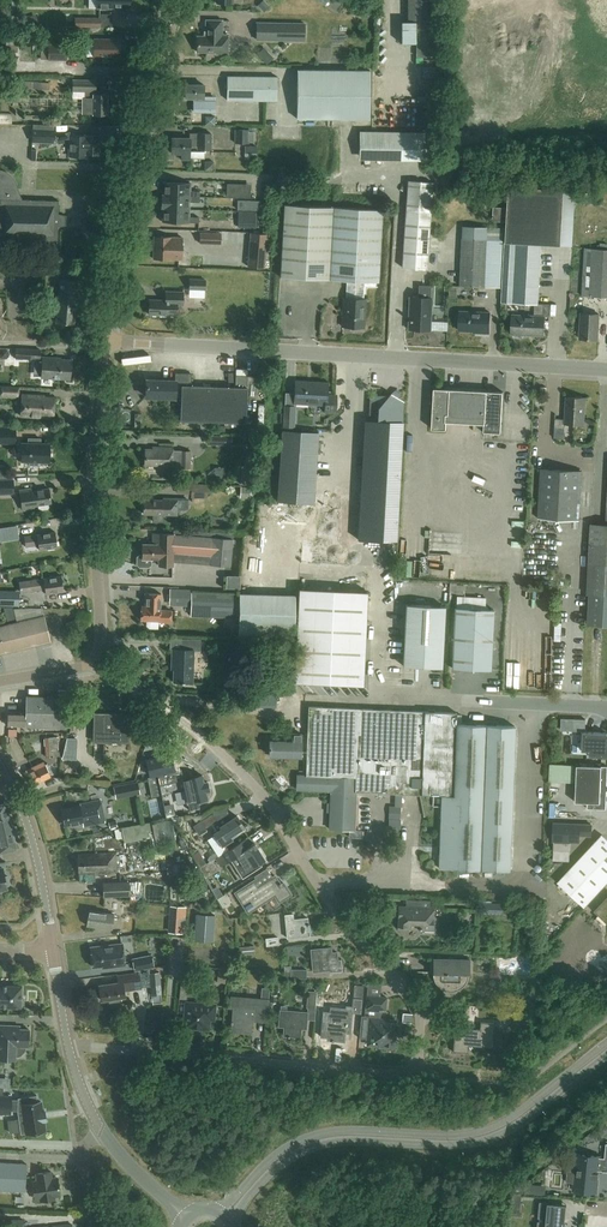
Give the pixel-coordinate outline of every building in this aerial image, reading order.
[(408,21),(417,20),(417,57),(433,57),(433,0),(408,0),(408,21)] [(85,17),(85,26),(85,27),(101,27),(101,17),(85,17)] [(227,54),(228,34),(221,34),(222,20),(205,19),(205,36),(197,36),(196,51),(215,52),(215,54),(227,54)] [(256,22),(256,40),(305,41),(305,23),(256,22)] [(93,46),(93,56),(119,56),(119,38),(93,38),(93,39),(85,39),(85,46),(93,46)] [(47,43),(47,59),(66,59),(66,44),(47,43)] [(297,69),(296,118),(369,119),(370,70),(297,69)] [(276,100),(277,76),(227,76),(227,99),(276,100)] [(84,99),(92,99),(92,114),(106,114),(106,94),(93,94),(93,91),(94,91),(94,80),(72,79),(72,91),(84,91),(84,99)] [(184,97),(194,97),(194,108),(215,108),(215,97),(203,97),(203,84),(185,84),(184,97)] [(33,128),(32,142),(53,143),(54,129),(33,128)] [(254,131),(249,131),(249,129),(235,128),(235,143),(249,143),(249,141),(254,141),(254,131)] [(297,130),(298,140),(305,139),(304,129),(297,130)] [(359,131),(359,159),(424,160),(425,132),(359,131)] [(170,152),(181,152),(181,159),(189,159),(189,146),(211,146),(211,134),(190,133),(190,137),(171,137),(170,152)] [(98,135),(85,134),(85,135),(69,134),(68,156),(85,156),(85,153),(98,154),(98,135)] [(224,152),(233,151),(233,141),(223,141),(224,152)] [(249,148),(249,157),(257,157),(257,147),(249,148)] [(15,199),(15,193),(18,193),(18,188),(16,188),(15,186),(15,184),(14,181),(13,179),(11,177),(10,176),(7,173),(4,172),(1,171),(0,170),(0,238),(57,240),(57,227),(65,225),(66,215),(58,214),(58,201),(15,199)] [(406,210),(402,266),(426,268),(432,182),(408,180),(406,210)] [(190,190),(191,183),(163,182),(163,194),(162,194),(162,195),(200,196),(200,191),(190,190)] [(507,214),(504,267),(502,302),(538,304),(541,244),(561,245),(564,189),(509,186),(507,214)] [(199,202),(200,196),(162,195),(161,208),(190,209),(190,201),(199,202)] [(285,204),(280,276),(377,282),(382,209),(285,204)] [(189,217),(190,209),(161,208),(162,208),(162,221),(199,223),(199,217),(189,217)] [(238,227),(256,228),(256,212),(238,211),(238,227)] [(461,286),(501,288),(504,227),(464,225),(461,286)] [(221,244),(221,232),(200,231),(199,243),(221,244)] [(248,266),(265,267),(268,234),(251,232),(248,266)] [(154,236),(153,258),(181,259),(182,237),(154,236)] [(585,248),(582,295),(606,297),(606,250),(585,248)] [(189,278),(189,289),(205,290),(206,278),(189,278)] [(79,289),(79,280),(59,279),(56,322),(73,323),(76,289),(79,289)] [(418,285),(418,296),(431,297),(431,285),(418,285)] [(176,314),(176,305),(183,305),(183,291),(165,290),(165,300),(149,299),(148,313),(176,314)] [(431,297),(418,296),(410,296),(409,310),(412,310),(412,318),(409,318),(408,329),(430,330),(431,297)] [(364,327),(366,298),(344,297),(343,326),(364,327)] [(460,311),(459,330),(479,331),(479,332),(490,333),(491,312),(460,311)] [(598,339),(599,314),(581,313),(580,338),(598,339)] [(513,314),(512,334),(543,335),(544,316),(513,314)] [(33,375),(41,375),(41,376),(69,378),(70,359),(54,358),(54,357),(42,356),(39,356),(40,349),(16,348),(15,357),(34,358),(33,375)] [(146,379),(145,396),(174,397),(174,395),(180,395),(179,420),(245,422),(247,374),(235,374),(234,385),(190,384),(190,372),(174,372),(174,380),(146,379)] [(335,412),(336,394),(326,394),(327,382),(295,381),(294,403),(325,404),(324,411),(335,412)] [(18,396),(19,387),(0,386),(0,395),(18,396)] [(501,432),(502,413),(503,391),(434,388),(432,428),(446,429),(447,421),(484,423),(484,431),(501,432)] [(396,541),(403,422),(400,422),(401,400),(399,395),(399,394),(392,394),(391,393),(384,397),(370,397),(368,421),(370,421),(363,540),(396,541)] [(21,394),(20,413),(20,415),(53,417),(54,397),(37,396),(37,395),(21,394)] [(584,424),(585,413),(586,397),(566,396),(565,419),(555,418),(554,437),(564,438),(565,423),(584,424)] [(285,406),(284,426),(293,426),(294,406),(285,406)] [(16,427),(0,427),(0,442),(15,442),(16,427)] [(277,500),(313,503),(318,432),(282,429),(277,500)] [(28,438),(28,443),(21,442),(21,460),(30,461),(29,464),(38,464),(38,461),(49,461),(50,443),(49,443),(40,443),(40,438),(28,438)] [(152,446),(152,448),(145,448),(144,464),(162,464),(162,467),(172,467),(173,446),(152,446)] [(190,468),(191,450),(180,450),(179,467),(190,468)] [(240,483),(252,484),(253,465),(241,464),(240,483)] [(538,518),(565,519),(579,520),(582,470),(541,468),(538,518)] [(14,493),(13,480),(0,480),(0,493),(14,493)] [(207,498),(207,484),(177,483),(177,493),(190,493),(191,497),(207,498)] [(240,497),(246,497),(250,498),(251,487),(240,487),(240,497)] [(19,489),(22,510),(34,508),(33,506),(37,505),(37,507),(40,509),(46,508),(48,506),(48,504),(50,503),(48,488),(31,490),(31,488),(19,489)] [(162,499),(143,499),(143,513),(153,513),(153,521),(163,521),(163,514),(176,514),(177,498),(163,497),(162,499)] [(591,523),(587,594),(590,595),(588,625),(606,626),(606,512),(606,524),(591,523)] [(18,534),(35,531),(34,522),(16,525),(18,534)] [(159,559),(159,565),(173,565),(173,560),(230,565),(233,533),(173,530),(173,533),(153,533),(153,544),(143,543),(142,555),(140,554),(137,557),(137,564),(139,566),(148,566),(150,564),(151,558),(159,559)] [(24,536),(25,546),(38,544),(39,550),(57,547),(54,531),(24,536)] [(465,553),(465,534),(434,533),(434,555),(446,555),(446,553),(465,553)] [(30,580),(32,590),(45,588),(46,594),(64,591),(61,575),(43,578),(30,580)] [(227,575),(226,586),(239,587),(240,575),(227,575)] [(169,605),(190,606),(190,616),(239,618),(240,595),(191,593),(191,589),(170,588),(169,605)] [(299,588),(294,682),(363,685),(367,591),(299,588)] [(158,622),(170,622),(170,610),(159,610),(160,593),(144,593),(144,606),(140,606),(140,620),(146,621),(146,626),(149,628),(157,629),(158,622)] [(295,600),(240,599),(238,635),(294,637),(295,600)] [(403,665),(417,666),(442,667),(445,606),(406,604),(404,641),(403,665)] [(455,607),(452,668),(491,670),(494,609),(455,607)] [(50,641),(44,616),(0,627),(0,653),(50,641)] [(182,639),(182,649),(172,649),(171,664),(173,664),(174,667),(173,682),(193,682),(194,650),(200,650),(200,640),(182,639)] [(350,697),(350,685),(320,684),(319,695),(350,697)] [(66,728),(67,697),(26,695),(25,712),(9,711),(8,725),(26,726),(66,728)] [(515,726),(456,724),(457,712),(308,706),(306,775),(297,775),(297,789),(331,790),(331,803),(329,803),(328,812),(330,812),(330,829),(354,830),(355,791),(440,795),(437,867),(509,870),(515,726)] [(270,710),(271,725),(290,724),(289,708),(270,710)] [(95,713),(94,740),(128,741),(128,729),(123,729),(123,714),(95,713)] [(605,732),(583,731),(582,750),(589,751),(589,756),(606,757),(606,733),(606,732),(605,732)] [(292,733),(292,742),(270,741),(270,755),(301,756),(302,733),(292,733)] [(58,755),(57,736),(44,736),(45,756),(58,755)] [(67,738),(65,747),(77,747),(78,738),(67,738)] [(150,775),(157,774),(174,770),(171,753),(146,759),(150,775)] [(32,767),(34,769),(27,773),(33,785),(51,776),(50,774),(52,773),(47,763),(45,764),(43,761),(32,767)] [(606,791),(606,784),(606,766),(601,766),(577,765),(576,802),(587,802),(587,808),(606,809),(606,791)] [(162,794),(184,789),(189,810),(199,808),(198,800),(206,798),(201,775),(183,779),(181,769),(175,771),(157,775),(162,794)] [(147,777),(151,796),(161,794),(157,775),(147,777)] [(137,782),(114,787),(116,795),(139,791),(137,782)] [(106,822),(105,819),(101,799),(79,804),(79,805),(61,809),(65,825),(83,822),(84,826),(106,822)] [(17,849),(7,804),(0,805),(0,853),(17,849)] [(165,807),(167,816),(175,814),(173,805),(165,807)] [(394,818),(403,816),(401,807),(392,809),(394,818)] [(201,821),(204,826),(206,828),(217,821),(213,813),(201,821)] [(364,814),(364,829),(374,829),(374,814),(364,814)] [(232,839),(230,836),(244,827),(236,816),(220,827),(221,829),(213,834),(222,846),(232,839)] [(204,826),(201,821),(200,820),(195,823),(199,830),(204,826)] [(122,828),(125,842),(154,836),(151,822),(122,828)] [(591,824),(554,823),(553,841),(554,841),(553,850),(570,851),(570,842),(580,842),(580,835),(591,836),(591,824)] [(606,882),(606,839),(602,834),(558,882),(584,907),(606,882)] [(247,839),(216,858),(221,865),(227,861),(236,855),(241,863),(235,867),(242,878),(256,869),(254,866),(264,859),(254,843),(251,845),(247,839)] [(165,858),(164,844),(164,842),(151,843),(151,844),(150,844),(151,859),(165,858)] [(78,854),(79,882),(96,881),(95,874),(118,873),(117,852),(78,854)] [(268,869),(271,875),(280,871),(277,864),(268,869)] [(7,889),(6,885),(9,884),(7,876),(4,876),(3,868),(0,868),(0,890),(7,889)] [(253,881),(241,888),(242,888),(235,893),(248,912),(254,908),(275,895),(279,902),(291,894),(283,883),(281,884),(280,882),(280,883),(275,875),(257,887),(253,881)] [(103,896),(130,895),(129,881),(103,882),(103,896)] [(431,907),(432,900),(418,899),(418,907),(400,906),(399,907),(394,912),(399,917),(399,928),(403,933),(408,928),(424,929),(424,932),(435,932),(435,919),(432,919),(433,908),(431,907)] [(597,911),(606,921),(606,901),(597,911)] [(481,903),(481,913),(502,914),(503,904),(481,903)] [(181,927),(182,912),(147,909),(146,924),(181,927)] [(89,911),(87,925),(113,929),(115,914),(89,911)] [(214,942),(215,915),(196,913),(194,940),(214,942)] [(294,920),(293,914),(285,915),(288,938),(310,935),(307,918),(294,920)] [(267,946),(279,944),(278,937),(266,938),(267,946)] [(123,943),(91,947),(93,967),(103,966),(103,968),(126,965),(123,943)] [(240,955),(254,953),(254,945),(239,946),(240,955)] [(329,952),(329,947),(311,949),(313,971),(330,970),(330,972),(343,971),(342,958),(338,959),(337,952),(329,952)] [(132,958),(135,971),(154,967),(152,954),(132,958)] [(501,970),(509,970),(510,957),(501,957),(501,970)] [(469,977),(469,974),(470,959),(433,958),(433,973),(434,978),(437,984),(441,988),(446,990),(452,991),(458,990),(463,987),(467,982),(469,977)] [(189,977),(195,978),(196,966),(183,965),(182,976),(189,977)] [(291,969),(290,977),(306,978),(307,969),(291,969)] [(224,983),(225,971),(219,970),(217,982),(224,983)] [(160,971),(149,972),(150,986),(161,985),(160,971)] [(125,996),(124,991),(142,988),(139,972),(118,975),(118,982),(99,985),(102,1000),(110,998),(110,1002),(120,1001),(119,997),(125,996)] [(189,977),(182,976),(179,998),(187,999),(189,977)] [(363,998),(365,998),(366,983),(350,981),(349,994),(350,994),(350,996),(354,996),(354,997),(352,1012),(361,1013),(362,1009),(363,998)] [(21,1008),(21,1006),(24,1006),(24,998),(22,998),(22,986),(0,985),(0,1007),(21,1008)] [(262,999),(232,996),(231,1007),(234,1007),(232,1031),(251,1032),(252,1019),(267,1021),(269,1000),(270,988),(263,987),(262,999)] [(315,1008),(317,991),(308,990),(306,1008),(315,1008)] [(367,1041),(367,1044),(394,1047),(395,1035),(400,1035),(401,1026),(397,1025),(398,1020),(380,1018),(381,1009),(385,1009),(386,997),(367,995),(366,1006),(365,1006),(364,1015),(361,1015),(360,1038),(366,1038),(366,1041),(367,1041)] [(216,1004),(186,1002),(184,1027),(209,1029),(210,1015),(215,1015),(216,1004)] [(279,1025),(285,1026),(284,1035),(301,1036),(302,1022),(307,1022),(308,1011),(287,1010),(287,1006),(281,1005),(280,1009),(279,1025)] [(351,1027),(352,1016),(330,1014),(328,1039),(345,1041),(346,1026),(351,1027)] [(481,1022),(480,1029),(459,1027),(458,1038),(454,1038),(453,1051),(468,1052),(468,1045),(492,1047),(494,1023),(481,1022)] [(29,1029),(14,1028),(14,1025),(0,1025),(0,1027),(0,1055),(7,1055),(16,1056),(18,1055),(21,1054),(24,1051),(25,1049),(25,1046),(28,1046),(29,1029)] [(0,1096),(0,1113),(2,1114),(2,1112),(11,1113),(11,1101),(11,1096),(0,1096)] [(45,1128),(41,1103),(38,1103),(37,1097),(18,1100),(18,1101),(11,1101),(11,1113),(18,1113),(19,1122),(17,1122),(18,1133),(21,1132),(21,1136),(45,1132),(45,1128)] [(567,1182),(574,1183),(574,1190),(582,1191),(588,1192),(588,1191),(596,1192),(597,1178),(598,1178),(599,1172),(598,1172),(598,1170),(603,1171),(606,1172),(606,1143),(605,1158),(599,1157),(600,1156),(591,1156),(591,1155),(586,1154),(585,1155),(577,1154),(577,1160),(575,1172),(568,1171),(567,1182)] [(25,1191),(27,1164),(0,1162),(0,1190),(25,1191)] [(52,1178),(51,1171),(36,1173),(40,1201),(55,1198),(55,1196),(60,1195),(58,1177),(52,1178)] [(526,1185),(525,1193),(533,1194),(534,1185),(526,1185)] [(537,1226),(565,1226),(566,1218),(567,1204),(554,1203),(540,1201),(538,1218),(540,1218),(539,1221),(538,1221),(537,1226)] [(24,1219),(0,1219),(0,1226),(24,1226),(24,1219)]
